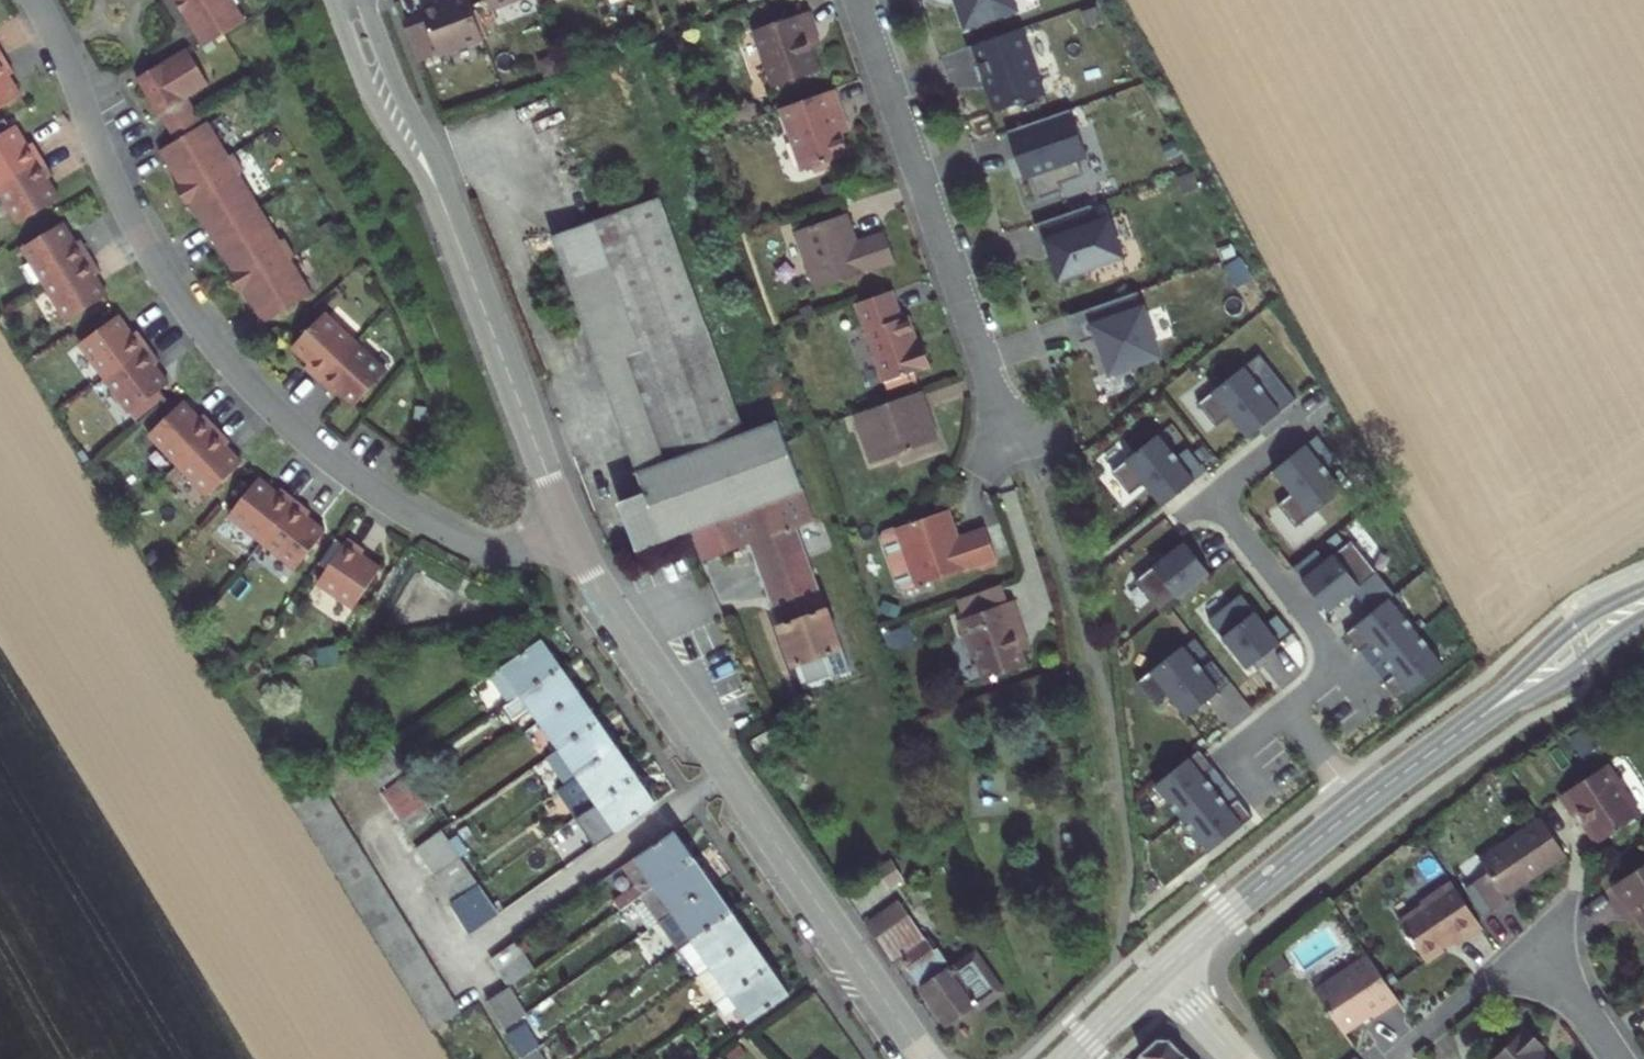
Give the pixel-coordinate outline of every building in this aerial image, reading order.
[(204,48),(248,22),(235,0),(175,0),(204,48)] [(422,11),(423,13),(402,21),(418,63),(483,38),(469,0),(450,0),(422,11)] [(513,0),(487,0),(490,9),(513,0)] [(967,28),(1018,10),(1014,0),(957,0),(967,28)] [(808,11),(754,30),(774,88),(818,72),(810,49),(820,46),(808,11)] [(1022,28),(967,47),(974,66),(979,64),(996,112),(1045,94),(1022,28)] [(244,291),(265,324),(313,296),(293,262),(297,260),(284,239),(280,241),(241,175),(245,173),(234,154),(229,156),(208,121),(204,124),(190,99),(211,86),(189,48),(138,79),(160,116),(161,116),(176,142),(160,151),(180,185),(177,187),(188,206),(192,203),(233,272),(229,275),(240,293),(244,291)] [(0,59),(0,109),(22,96),(14,84),(9,76),(15,72),(5,56),(0,59)] [(835,89),(781,108),(802,170),(849,154),(841,134),(837,121),(845,118),(835,89)] [(1017,157),(1019,157),(1025,176),(1031,174),(1039,199),(1063,191),(1060,184),(1084,175),(1077,158),(1087,154),(1071,109),(1008,131),(1017,157)] [(43,159),(34,142),(28,146),(25,140),(16,125),(0,135),(0,185),(43,159)] [(0,185),(0,192),(19,223),(60,199),(52,187),(48,179),(53,175),(43,159),(0,185)] [(662,540),(686,531),(716,520),(802,488),(778,420),(743,432),(659,197),(552,235),(644,492),(662,540)] [(1091,205),(1035,224),(1043,246),(1047,244),(1061,283),(1087,275),(1085,270),(1123,256),(1110,217),(1097,222),(1091,205)] [(849,213),(795,231),(816,290),(896,262),(885,232),(858,241),(849,213)] [(23,247),(45,283),(91,255),(82,239),(76,242),(64,222),(23,247)] [(91,255),(45,283),(67,321),(108,296),(100,282),(96,275),(102,272),(91,255)] [(892,291),(856,304),(887,391),(919,379),(916,372),(931,366),(923,342),(917,344),(908,316),(902,318),(892,291)] [(1137,292),(1070,315),(1080,344),(1094,339),(1099,337),(1102,345),(1096,346),(1106,374),(1159,356),(1137,292)] [(319,381),(356,342),(325,312),(292,347),(304,358),(309,363),(305,368),(319,381)] [(81,343),(106,377),(150,345),(138,330),(133,333),(130,328),(119,314),(81,343)] [(387,371),(356,342),(319,381),(333,395),(337,390),(346,398),(354,406),(387,371)] [(150,345),(106,377),(140,423),(168,399),(161,390),(170,384),(156,365),(161,360),(150,345)] [(1249,438),(1281,413),(1262,389),(1245,367),(1198,404),(1216,427),(1230,416),(1249,438)] [(1281,413),(1293,403),(1274,380),(1262,389),(1281,413)] [(925,390),(854,415),(872,464),(938,440),(929,415),(934,414),(925,390)] [(149,434),(178,465),(218,428),(205,414),(200,418),(184,401),(149,434)] [(218,428),(178,465),(208,496),(243,463),(233,453),(226,446),(231,441),(218,428)] [(1317,436),(1306,445),(1325,468),(1337,459),(1319,435),(1317,436)] [(1162,507),(1194,482),(1176,458),(1158,436),(1111,473),(1130,496),(1144,485),(1162,507)] [(1343,491),(1306,445),(1274,471),(1292,493),(1278,505),(1297,528),(1343,491)] [(1194,482),(1206,472),(1188,449),(1176,458),(1194,482)] [(228,516),(262,543),(295,501),(280,489),(276,494),(273,491),(258,479),(228,516)] [(751,543),(781,625),(779,626),(793,665),(842,648),(828,608),(825,609),(796,527),(814,520),(802,488),(716,520),(723,539),(739,547),(751,543)] [(644,492),(619,501),(636,549),(662,540),(644,492)] [(295,501),(262,543),(295,570),(325,533),(306,518),(311,513),(295,501)] [(952,508),(896,527),(917,587),(997,559),(986,528),(961,536),(952,508)] [(364,550),(346,538),(316,583),(353,608),(380,568),(365,558),(360,555),(364,550)] [(1352,540),(1303,579),(1329,612),(1378,573),(1352,540)] [(1185,541),(1136,581),(1162,614),(1211,574),(1185,541)] [(1317,549),(1294,568),(1303,579),(1326,561),(1317,549)] [(1241,595),(1210,620),(1249,669),(1281,644),(1241,595)] [(1346,634),(1361,652),(1383,634),(1395,649),(1417,632),(1390,598),(1346,634)] [(1014,600),(959,619),(973,659),(977,658),(985,680),(1030,665),(1025,649),(1031,647),(1014,600)] [(1417,632),(1395,649),(1407,665),(1385,683),(1399,701),(1444,666),(1417,632)] [(1383,634),(1361,652),(1373,667),(1395,649),(1383,634)] [(490,676),(509,704),(561,668),(541,640),(490,676)] [(1188,717),(1220,691),(1184,645),(1137,682),(1156,706),(1170,695),(1188,717)] [(1395,649),(1373,667),(1385,683),(1407,665),(1395,649)] [(580,695),(561,668),(509,704),(504,707),(523,734),(542,721),(580,695)] [(598,722),(580,695),(542,721),(561,748),(598,722)] [(618,749),(598,722),(561,748),(547,758),(566,785),(618,749)] [(388,746),(363,764),(379,788),(405,770),(388,746)] [(636,776),(618,749),(566,785),(585,812),(636,776)] [(1215,768),(1200,750),(1156,785),(1182,818),(1204,801),(1192,786),(1215,768)] [(1613,762),(1568,791),(1581,810),(1586,807),(1592,817),(1590,819),(1603,840),(1643,811),(1643,807),(1631,789),(1632,781),(1627,773),(1619,771),(1613,762)] [(1227,783),(1215,768),(1192,786),(1204,801),(1227,783)] [(406,775),(382,793),(399,820),(425,803),(406,775)] [(655,804),(636,776),(585,812),(604,840),(655,804)] [(1227,783),(1204,801),(1216,816),(1239,798),(1227,783)] [(293,804),(302,819),(331,801),(322,787),(293,804)] [(1254,817),(1239,798),(1216,816),(1204,801),(1182,818),(1209,852),(1254,817)] [(302,819),(311,833),(340,815),(331,801),(302,819)] [(425,803),(400,822),(408,834),(434,816),(425,803)] [(311,833),(319,847),(348,829),(340,815),(311,833)] [(1568,851),(1544,815),(1483,856),(1492,868),(1477,879),(1496,908),(1513,897),(1512,894),(1547,870),(1545,867),(1568,851)] [(319,847),(328,861),(357,843),(348,829),(319,847)] [(443,831),(417,849),(425,860),(450,842),(443,831)] [(621,910),(632,903),(694,859),(674,831),(637,857),(637,858),(623,868),(637,887),(615,902),(621,910)] [(450,842),(425,860),(436,875),(461,857),(450,842)] [(366,857),(357,843),(328,861),(337,875),(366,857)] [(337,875),(345,889),(374,871),(366,857),(337,875)] [(462,858),(436,876),(447,892),(450,890),(473,874),(462,858)] [(713,886),(694,859),(632,903),(650,930),(661,922),(713,886)] [(902,878),(891,861),(879,869),(890,886),(902,878)] [(1614,885),(1630,908),(1636,904),(1643,916),(1643,866),(1614,885)] [(383,885),(374,871),(345,889),(354,903),(383,885)] [(473,874),(450,890),(456,900),(470,890),(478,884),(473,874)] [(1490,921),(1460,876),(1429,896),(1431,900),(1408,915),(1434,954),(1452,942),(1450,938),(1460,932),(1464,938),(1490,921)] [(354,903),(363,918),(392,899),(383,885),(354,903)] [(732,913),(713,886),(661,922),(680,949),(732,913)] [(461,907),(455,911),(470,934),(499,914),(490,902),(481,907),(470,890),(456,900),(461,907)] [(400,913),(392,899),(363,918),(371,932),(400,913)] [(900,902),(866,925),(893,966),(902,960),(920,985),(949,1024),(997,990),(974,959),(960,969),(955,964),(952,966),(938,949),(935,952),(900,902)] [(409,927),(400,913),(371,932),(380,946),(409,927)] [(750,940),(732,913),(680,949),(698,976),(750,940)] [(380,946),(388,960),(418,941),(409,927),(380,946)] [(769,967),(750,940),(698,976),(696,978),(715,1005),(716,1003),(769,967)] [(426,956),(418,941),(388,960),(397,973),(426,956)] [(525,953),(499,970),(509,986),(510,986),(535,968),(525,953)] [(1381,1009),(1398,998),(1367,953),(1315,988),(1343,1030),(1370,1012),(1372,1015),(1381,1009)] [(435,970),(426,956),(397,973),(406,988),(435,970)] [(789,995),(769,967),(716,1003),(726,1017),(741,1007),(751,1021),(789,995)] [(444,984),(435,970),(406,988),(414,1002),(444,984)] [(452,998),(444,984),(414,1002),(423,1015),(452,998)] [(509,986),(487,1001),(505,1030),(527,1014),(510,986),(509,986)] [(461,1012),(452,998),(423,1015),(432,1031),(461,1012)] [(532,1020),(508,1034),(522,1058),(537,1047),(545,1042),(532,1020)] [(1163,1032),(1142,1053),(1147,1058),(1193,1058),(1163,1032)] [(1527,1035),(1501,1058),(1541,1058),(1538,1056),(1543,1051),(1527,1035)] [(522,1058),(523,1058),(544,1058),(537,1047),(522,1058)]
